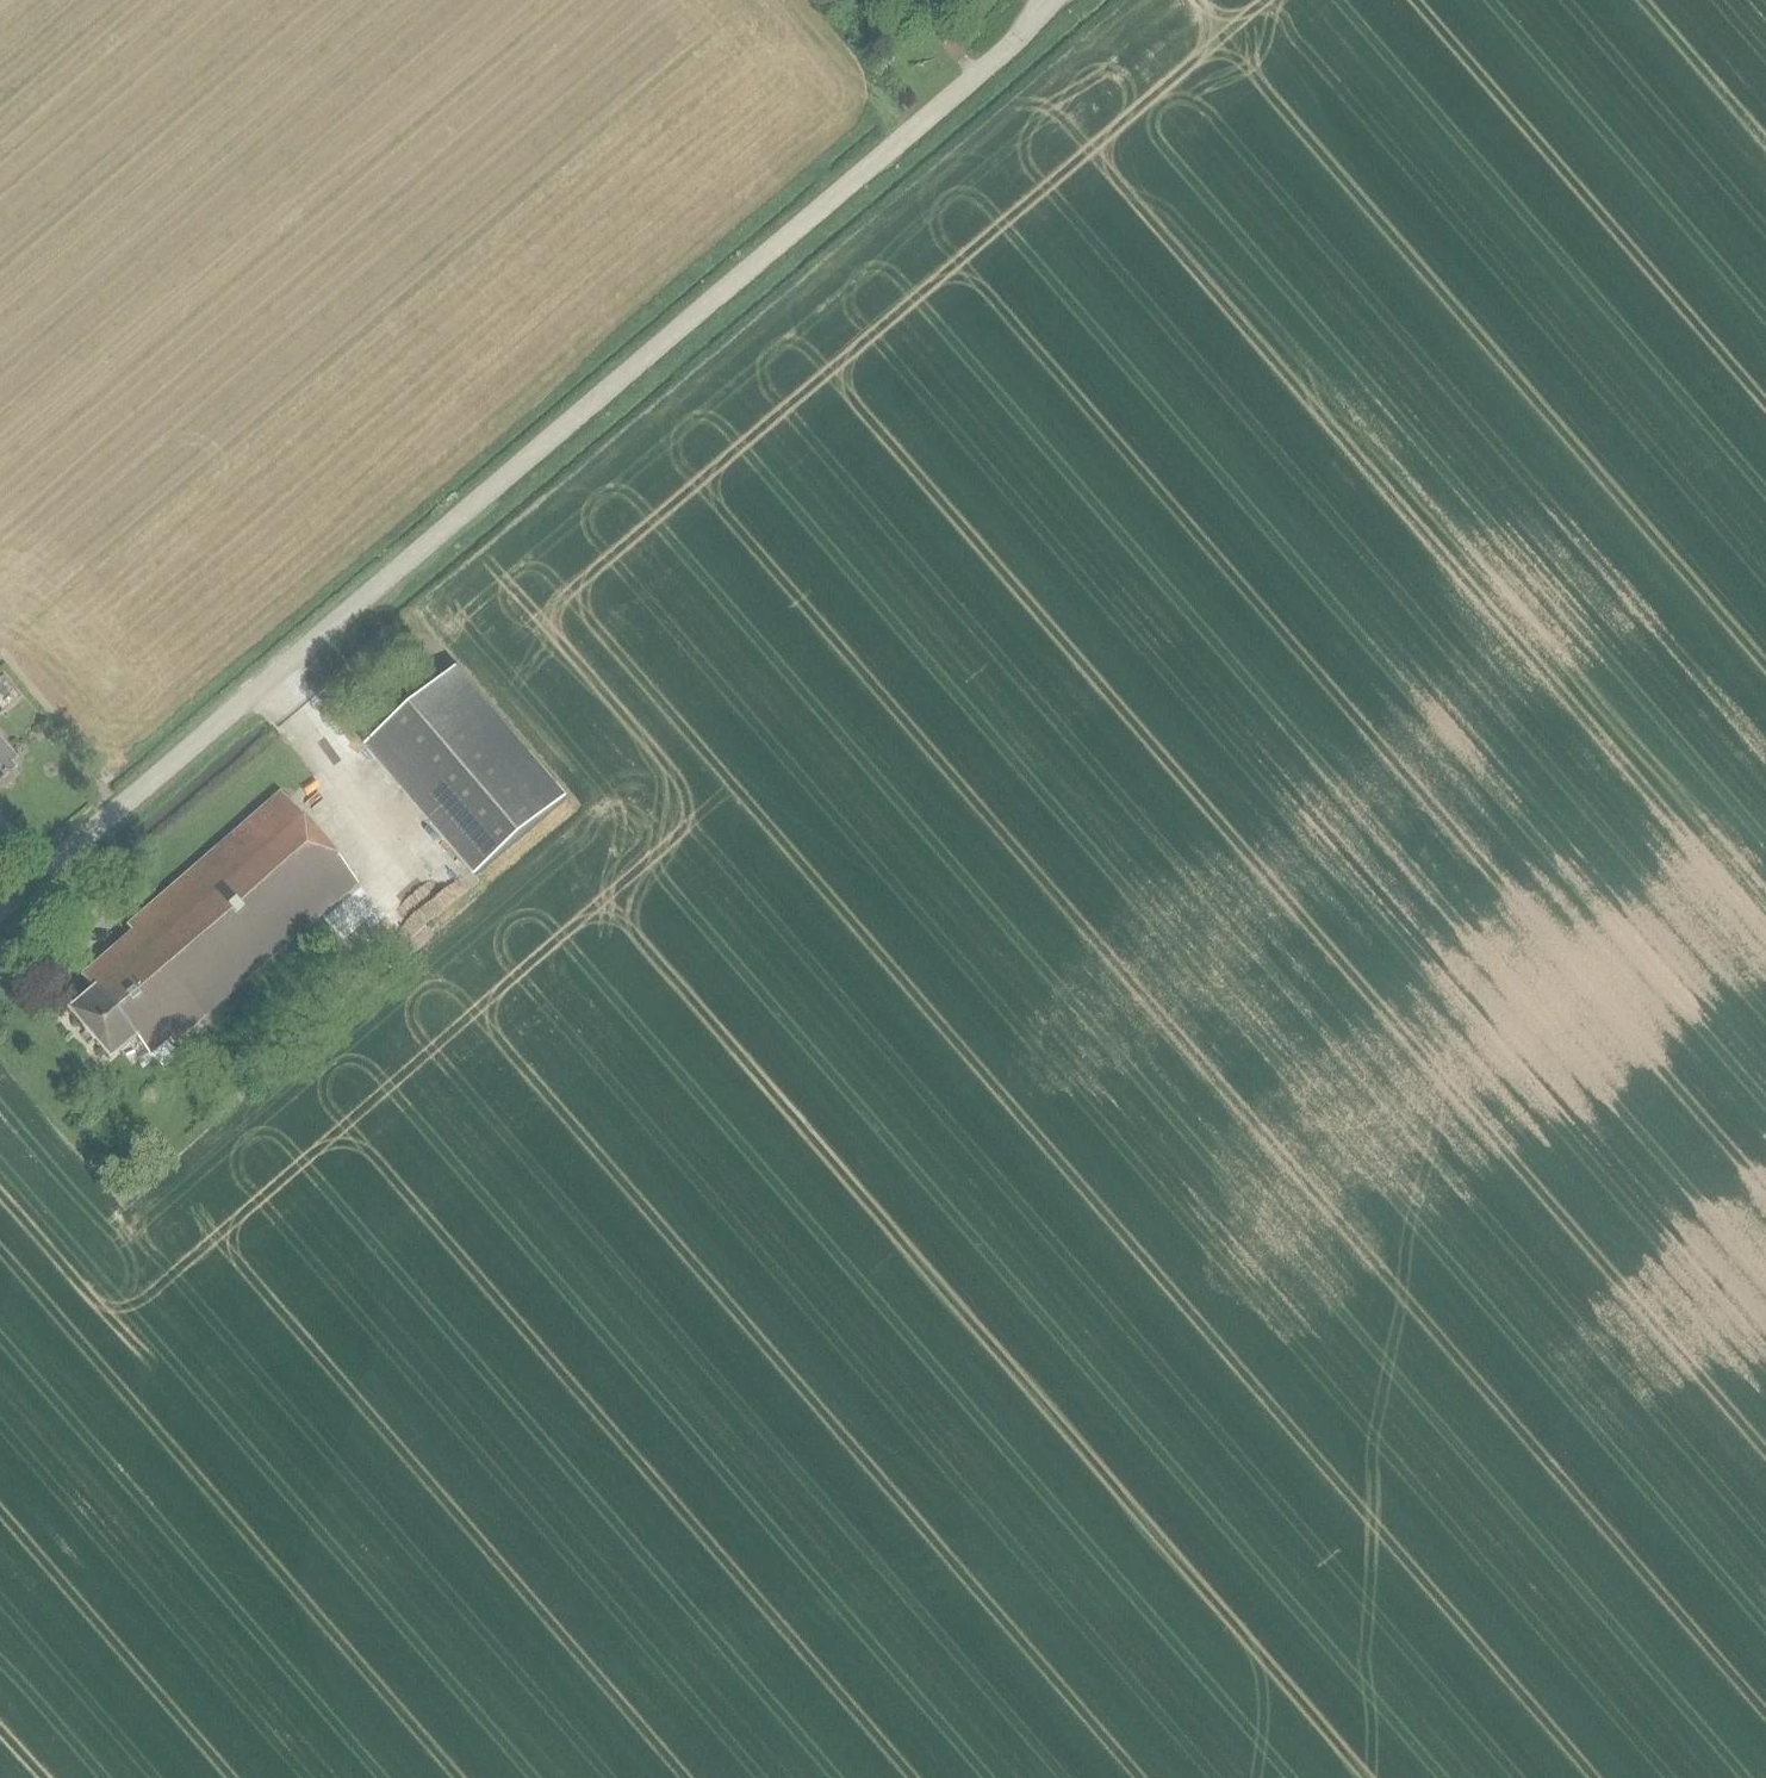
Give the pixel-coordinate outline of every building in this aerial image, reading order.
[(566,800),(458,673),(367,749),(475,877),(566,800)] [(20,756),(0,733),(0,785),(18,770),(12,763),(20,756)] [(202,1012),(358,881),(282,790),(126,921),(131,928),(79,972),(91,987),(65,1009),(107,1059),(132,1037),(146,1054),(168,1036),(171,1039),(184,1028),(190,1035),(209,1020),(202,1012)]
